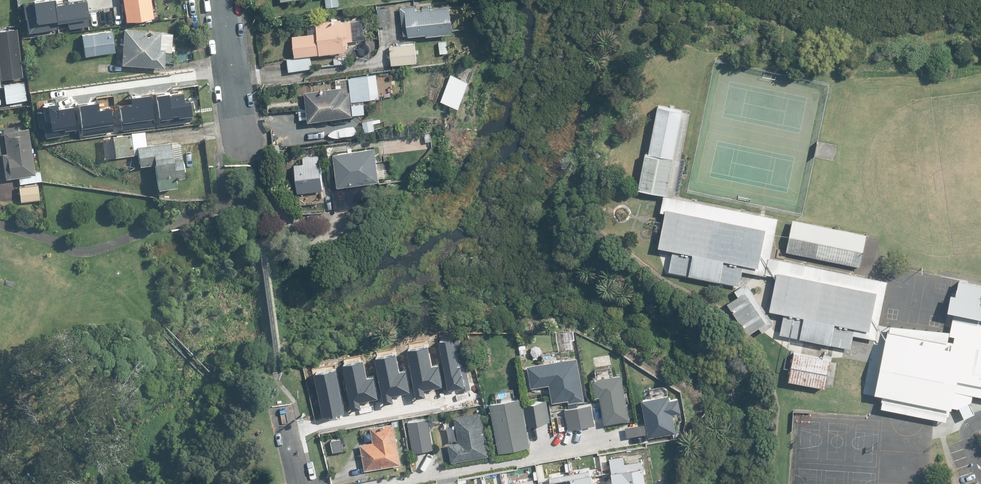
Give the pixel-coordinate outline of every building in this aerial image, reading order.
[(27,30),(88,23),(85,0),(55,0),(54,0),(26,0),(24,0),(27,30)] [(152,0),(123,0),(126,20),(154,16),(152,0)] [(416,5),(402,6),(404,35),(456,31),(454,5),(416,7),(416,5)] [(289,59),(291,70),(313,67),(311,54),(348,50),(347,40),(367,38),(364,14),(319,20),(320,34),(294,37),(297,58),(289,59)] [(22,73),(17,27),(0,29),(0,76),(22,73)] [(171,51),(173,31),(125,27),(123,63),(165,66),(166,51),(171,51)] [(113,31),(83,34),(85,55),(115,52),(113,31)] [(418,43),(390,45),(392,64),(419,63),(418,43)] [(298,94),(302,119),(310,118),(310,120),(356,114),(353,89),(346,90),(345,80),(312,84),(312,88),(306,89),(306,93),(298,94)] [(24,82),(4,84),(6,101),(26,99),(24,82)] [(158,95),(162,125),(195,120),(192,99),(179,101),(178,92),(158,95)] [(122,130),(154,126),(150,96),(131,99),(132,107),(119,109),(122,130)] [(79,106),(83,135),(115,131),(112,110),(100,112),(99,103),(79,106)] [(43,128),(44,139),(78,134),(74,107),(58,109),(58,106),(43,108),(43,113),(38,114),(40,128),(43,128)] [(683,111),(657,106),(646,152),(673,158),(683,111)] [(36,172),(30,126),(3,129),(6,151),(2,152),(5,176),(36,172)] [(131,132),(131,134),(133,154),(138,154),(137,145),(147,144),(146,131),(131,132)] [(113,136),(113,137),(116,156),(133,154),(131,134),(113,136)] [(105,158),(116,156),(113,137),(102,138),(105,158)] [(172,141),(147,144),(137,145),(138,154),(139,166),(155,164),(158,188),(179,186),(178,177),(186,176),(182,143),(173,144),(172,141)] [(334,152),(339,185),(382,179),(378,147),(334,152)] [(676,158),(646,152),(638,190),(668,196),(676,158)] [(327,187),(323,154),(304,157),(305,163),(296,165),(299,191),(327,187)] [(21,186),(22,201),(41,199),(40,184),(21,186)] [(767,231),(664,208),(656,243),(759,265),(767,231)] [(864,233),(792,217),(785,250),(857,266),(864,233)] [(697,255),(671,250),(667,269),(693,274),(697,255)] [(746,264),(723,259),(719,280),(741,285),(746,264)] [(877,291),(776,269),(768,308),(869,330),(877,291)] [(777,322),(749,281),(736,290),(739,295),(728,302),(750,333),(761,325),(765,330),(777,322)] [(874,393),(949,407),(971,397),(974,390),(980,392),(980,286),(959,281),(957,294),(949,291),(941,327),(950,329),(949,335),(955,335),(951,348),(888,334),(874,393)] [(808,317),(783,311),(778,332),(803,338),(808,317)] [(855,327),(832,322),(827,344),(850,349),(855,327)] [(437,343),(447,390),(458,388),(459,392),(470,390),(459,339),(437,343)] [(407,355),(417,398),(426,396),(425,392),(443,387),(438,365),(431,367),(428,351),(407,355)] [(829,360),(789,351),(784,378),(823,386),(829,360)] [(585,396),(579,354),(530,361),(533,386),(553,383),(555,401),(585,396)] [(375,360),(384,404),(393,402),(392,397),(411,393),(406,370),(399,372),(395,356),(375,360)] [(343,367),(352,411),(361,409),(360,404),(378,400),(373,378),(366,379),(363,363),(343,367)] [(624,370),(599,375),(593,376),(597,396),(602,395),(607,421),(632,416),(624,370)] [(313,375),(322,419),(344,414),(334,371),(313,375)] [(643,397),(647,422),(627,426),(628,436),(649,433),(650,436),(678,432),(674,412),(683,410),(680,397),(672,399),(671,392),(643,397)] [(529,423),(525,402),(524,395),(492,401),(501,450),(533,445),(529,423)] [(525,402),(529,423),(550,419),(546,398),(525,402)] [(592,402),(566,407),(570,429),(597,424),(592,402)] [(481,409),(455,414),(461,440),(450,442),(454,460),(490,452),(481,409)] [(429,416),(408,420),(413,451),(435,447),(429,416)] [(403,462),(395,421),(372,426),(375,440),(361,442),(365,468),(403,462)] [(646,457),(614,462),(617,483),(650,483),(646,457)] [(551,474),(553,483),(598,483),(595,467),(551,474)]
